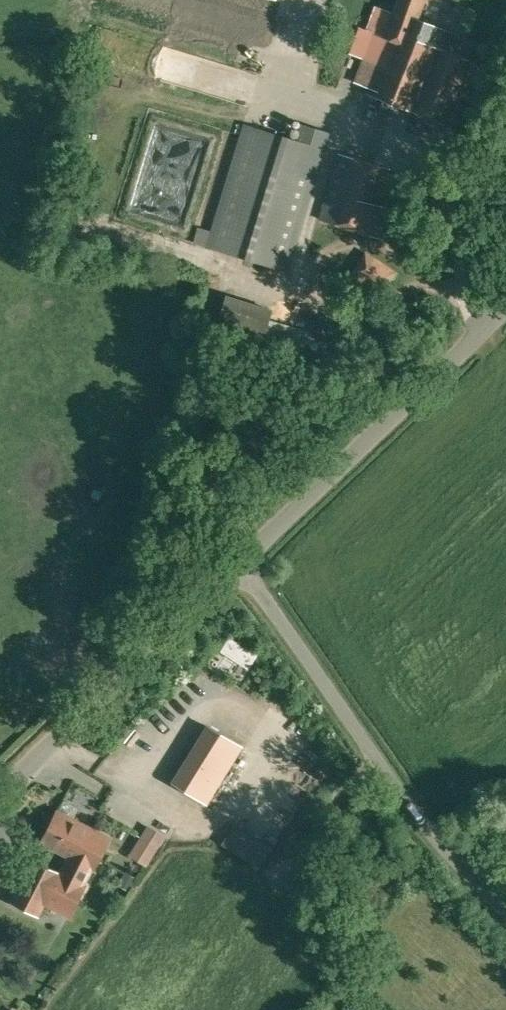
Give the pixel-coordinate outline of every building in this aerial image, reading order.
[(366,92),(443,123),(468,59),(445,49),(452,32),(417,18),(424,0),(397,0),(384,36),(361,27),(351,51),(378,62),(366,92)] [(279,6),(279,22),(296,23),(296,7),(279,6)] [(328,132),(299,123),(294,139),(245,125),(208,247),(286,270),(328,132)] [(391,209),(379,206),(390,169),(339,154),(319,219),(382,239),(391,209)] [(397,273),(365,250),(345,283),(381,299),(397,273)] [(213,733),(178,790),(208,809),(244,752),(213,733)] [(78,899),(93,869),(101,854),(108,839),(57,812),(41,842),(56,850),(66,855),(58,872),(60,874),(45,903),(69,915),(78,899)] [(147,827),(141,836),(130,856),(146,866),(164,837),(147,827)] [(60,874),(58,872),(50,868),(32,859),(10,903),(38,917),(45,903),(60,874)] [(135,876),(125,871),(118,885),(128,890),(135,876)]
